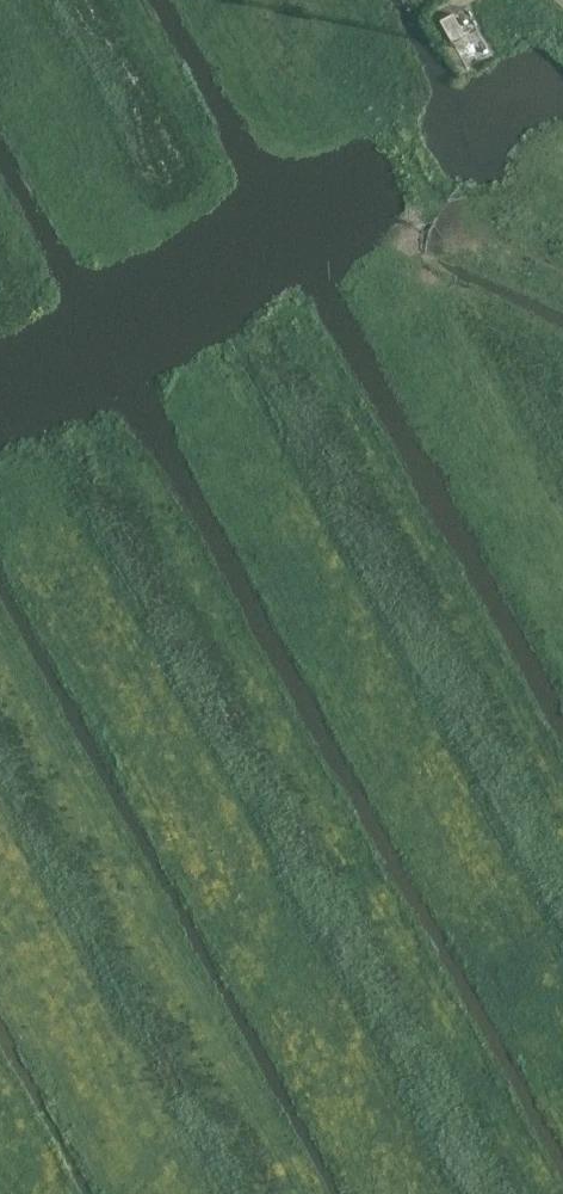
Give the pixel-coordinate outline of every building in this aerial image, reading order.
[(453,14),(440,20),(451,42),(464,35),(453,14)]
